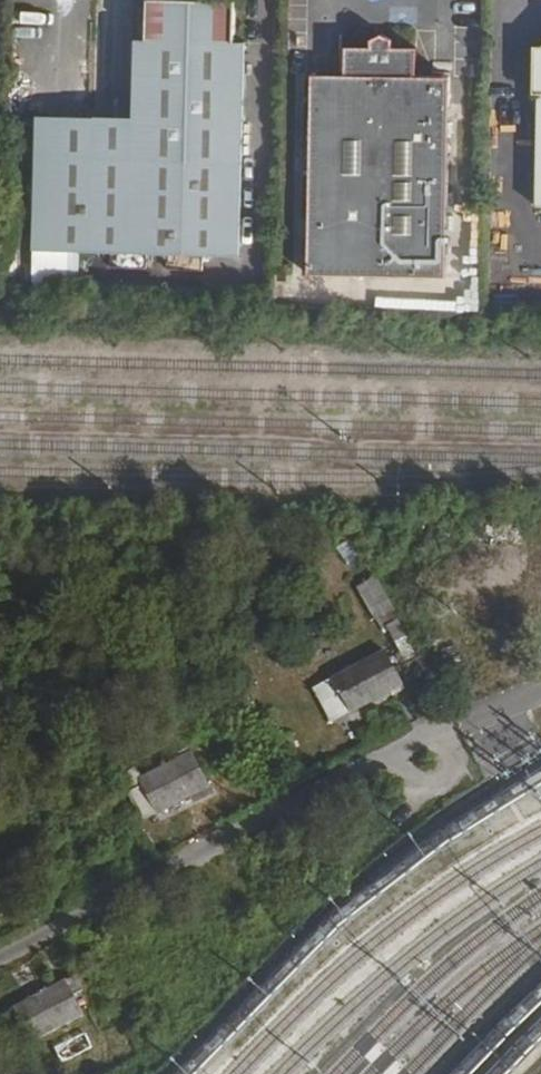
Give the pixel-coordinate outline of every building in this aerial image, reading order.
[(37,245),(244,250),(247,40),(235,40),(236,0),(229,0),(149,0),(149,39),(138,39),(136,117),(41,115),(37,245)] [(310,103),(307,272),(445,274),(449,106),(415,104),(415,75),(416,47),(391,45),(392,40),(380,32),(369,39),(369,45),(343,45),(343,74),(343,103),(310,103)] [(536,205),(540,205),(540,43),(531,43),(532,90),(537,89),(536,205)] [(311,73),(310,103),(343,103),(343,74),(311,73)] [(415,75),(415,104),(449,106),(449,76),(415,75)] [(355,587),(376,630),(395,620),(373,578),(355,587)] [(330,679),(347,714),(397,688),(379,653),(330,679)] [(125,789),(142,821),(155,814),(157,816),(205,790),(188,754),(138,780),(138,782),(125,789)] [(0,1015),(0,1030),(10,1052),(77,1018),(68,998),(77,993),(70,979),(0,1015)] [(53,1043),(58,1060),(89,1050),(84,1033),(53,1043)]
